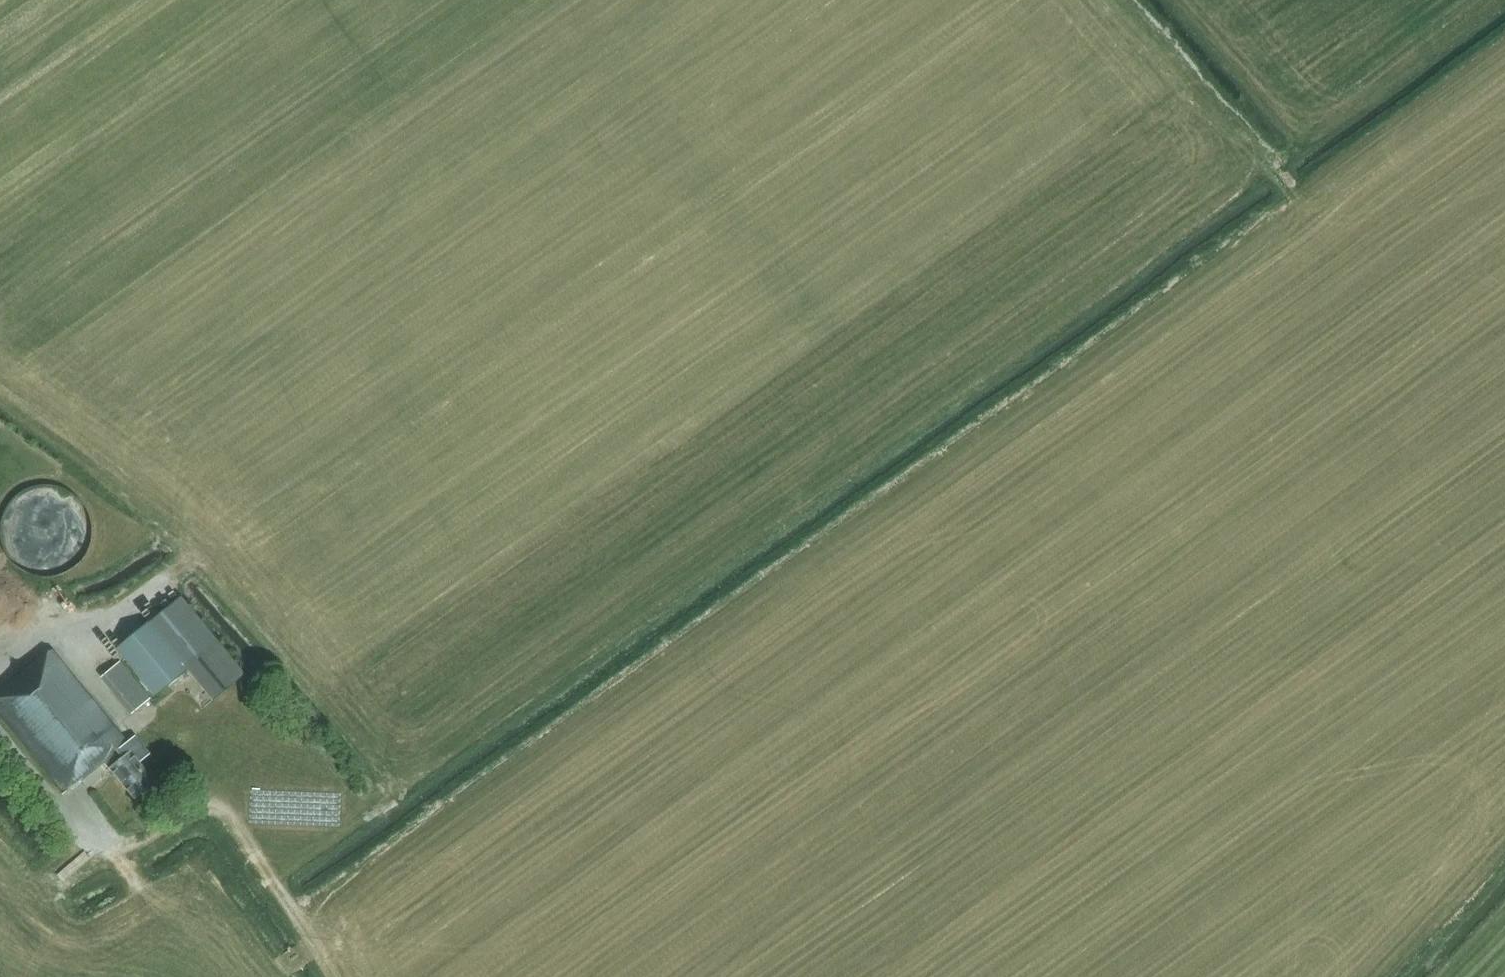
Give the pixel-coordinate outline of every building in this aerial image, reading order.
[(85,506),(82,503),(80,500),(77,496),(73,494),(69,491),(66,489),(62,487),(57,486),(53,485),(49,485),(44,485),(40,485),(36,486),(32,487),(27,488),(23,490),(20,492),(16,495),(13,498),(10,501),(7,505),(5,509),(3,512),(2,517),(1,521),(0,525),(0,536),(0,538),(1,542),(3,547),(4,551),(6,554),(9,558),(12,561),(15,565),(18,567),(22,570),(26,572),(30,573),(34,575),(38,576),(42,576),(47,576),(51,576),(55,575),(60,574),(64,573),(68,571),(71,568),(75,566),(78,563),(81,560),(84,556),(86,552),(88,548),(89,544),(91,540),(91,536),(92,531),(92,527),(91,523),(90,518),(89,514),(87,510),(85,506)] [(244,674),(219,643),(180,596),(149,622),(149,621),(116,648),(155,696),(187,670),(211,701),(244,674)] [(155,782),(139,763),(150,754),(135,736),(127,742),(52,650),(0,694),(0,714),(65,793),(81,779),(82,781),(105,762),(135,799),(155,782)] [(131,715),(150,699),(119,662),(101,678),(131,715)] [(254,791),(253,817),(339,821),(340,794),(275,792),(254,791)]
